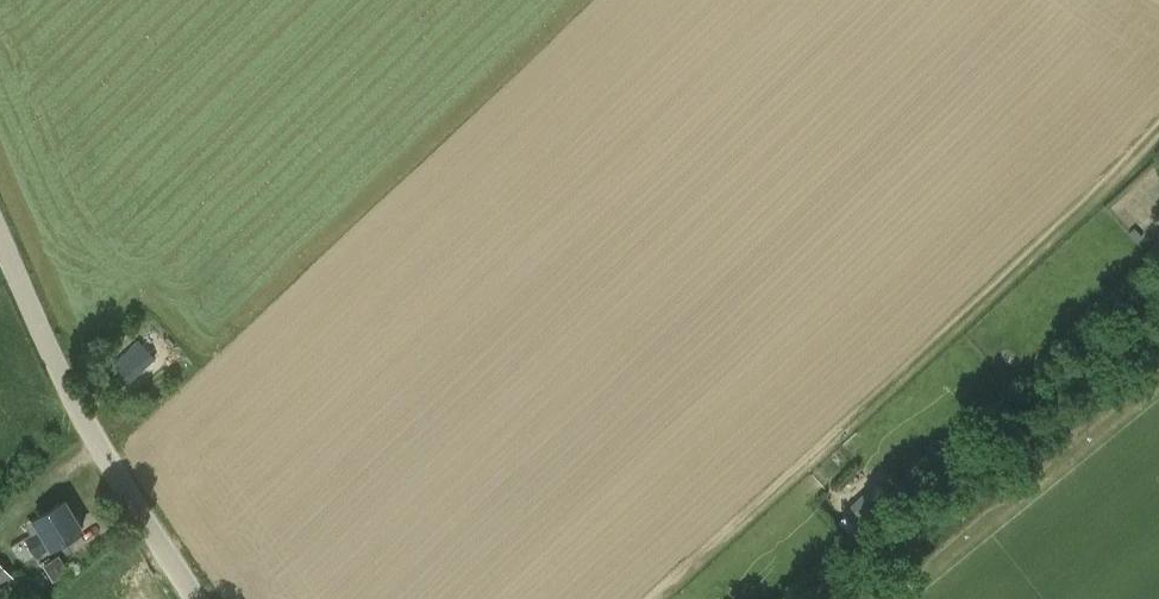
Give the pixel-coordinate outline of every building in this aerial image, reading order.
[(156,359),(138,340),(109,367),(127,387),(156,359)] [(33,519),(25,524),(31,533),(23,538),(35,556),(50,547),(51,548),(81,529),(64,500),(33,519)] [(842,541),(873,513),(866,505),(858,512),(860,513),(855,517),(852,514),(833,531),(842,541)] [(44,565),(53,581),(70,572),(60,556),(44,565)] [(18,581),(0,563),(0,598),(18,581)]
